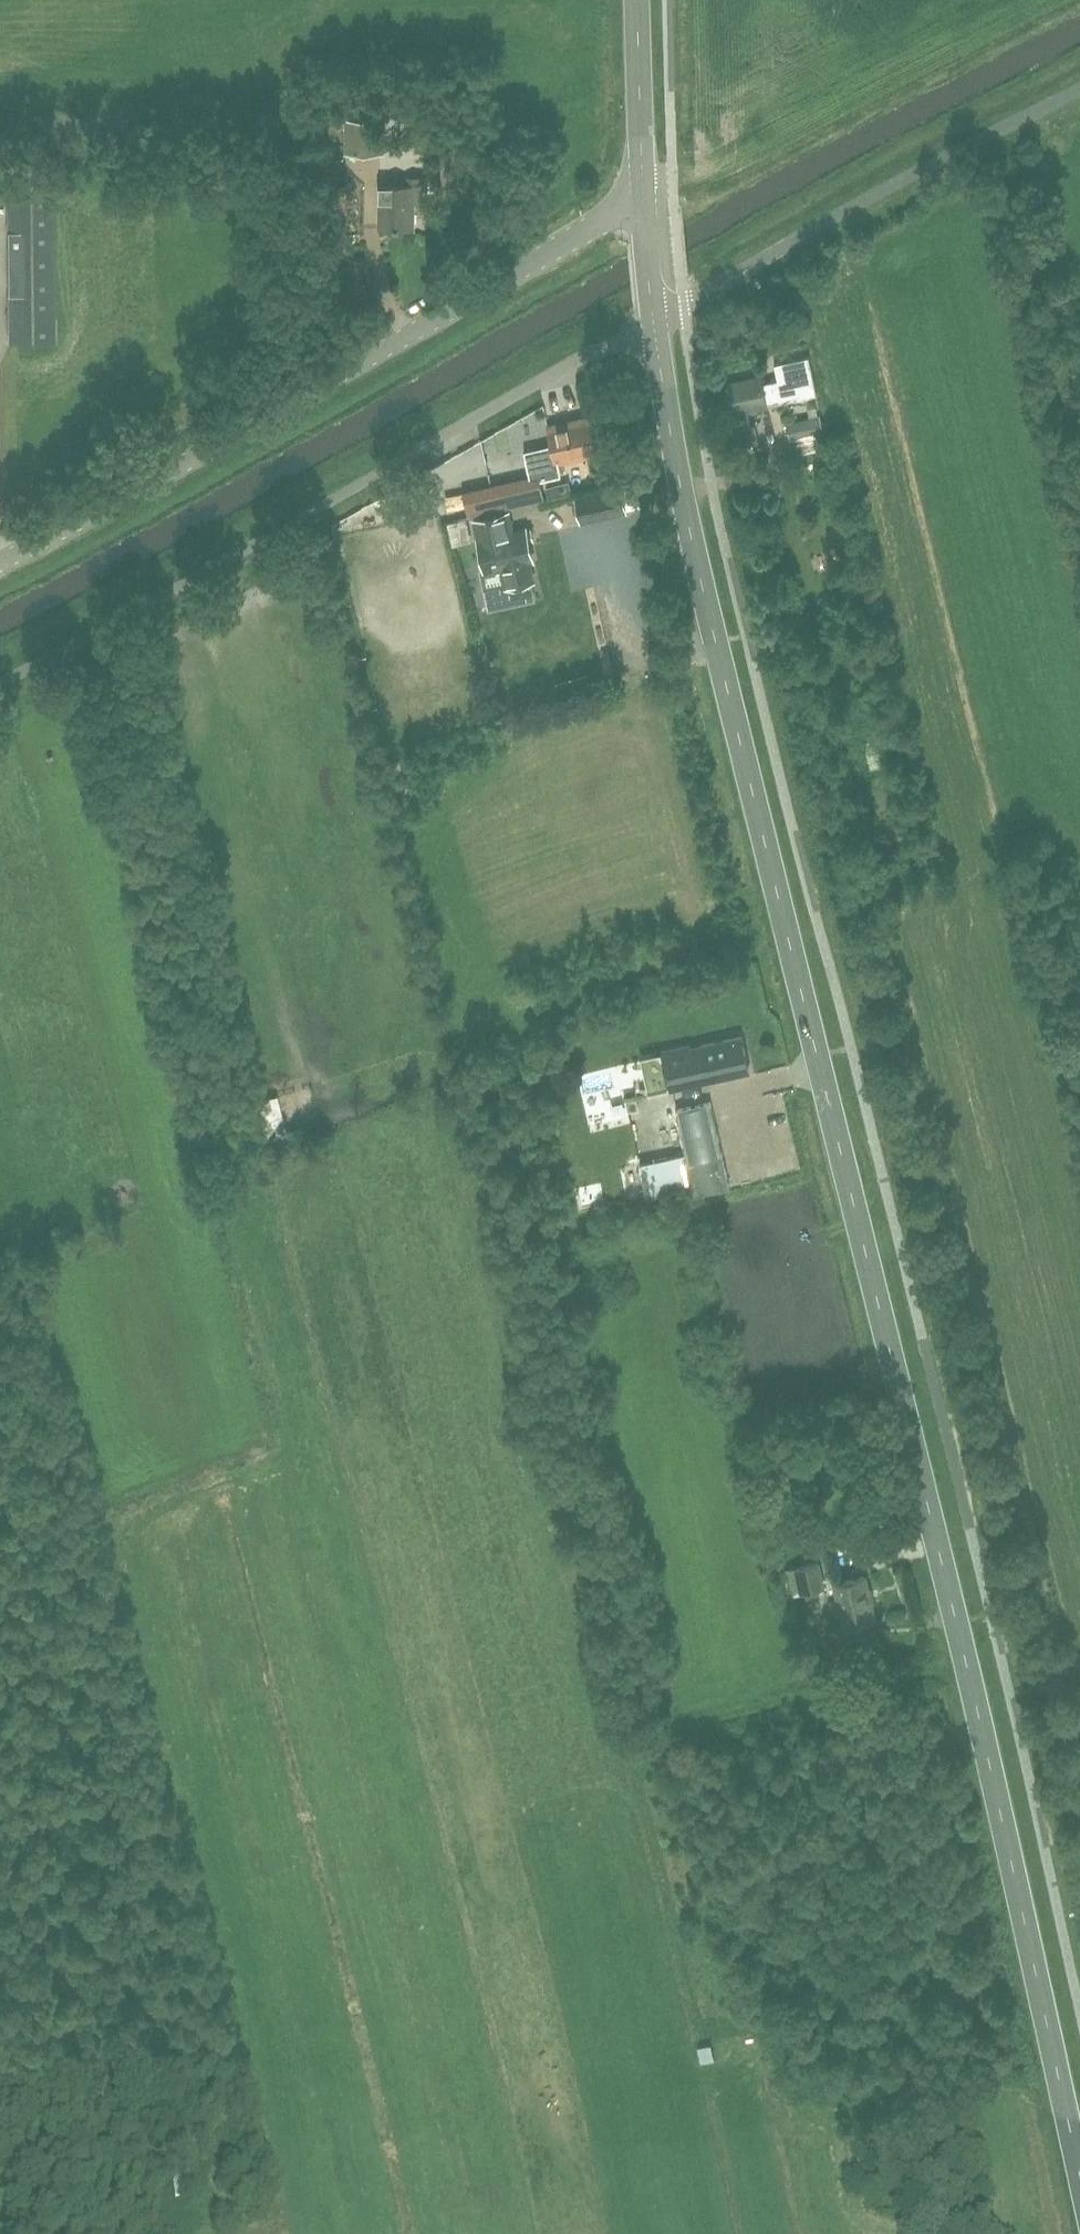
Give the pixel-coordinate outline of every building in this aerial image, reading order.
[(345,153),(376,154),(385,154),(385,120),(346,119),(345,153)] [(427,201),(427,178),(408,178),(408,185),(381,185),(381,227),(414,227),(415,201),(427,201)] [(10,341),(55,340),(54,181),(8,182),(10,341)] [(815,382),(816,382),(811,356),(776,364),(779,380),(764,383),(762,375),(720,384),(726,415),(728,415),(734,447),(759,441),(755,424),(751,425),(748,411),(769,406),(768,402),(772,401),(773,404),(818,395),(815,382)] [(826,443),(823,430),(824,430),(820,415),(788,423),(791,437),(794,437),(798,455),(821,450),(820,445),(826,443)] [(526,451),(532,476),(463,490),(469,517),(544,499),(539,475),(560,470),(558,460),(597,451),(589,418),(549,427),(553,445),(526,451)] [(581,522),(627,511),(621,485),(575,496),(581,522)] [(531,580),(534,579),(529,557),(532,557),(526,529),(514,531),(510,513),(476,521),(487,568),(480,570),(484,592),(510,586),(511,589),(517,593),(528,591),(532,585),(531,580)] [(710,1080),(750,1071),(742,1036),(702,1045),(710,1080)] [(649,1093),(671,1089),(700,1083),(691,1045),(641,1057),(649,1093)] [(696,1193),(730,1186),(712,1102),(677,1110),(696,1193)] [(652,1105),(633,1111),(636,1121),(655,1116),(652,1105)] [(803,1592),(824,1587),(818,1562),(797,1567),(803,1592)] [(846,1626),(875,1619),(865,1576),(836,1583),(840,1600),(831,1602),(834,1615),(843,1613),(846,1626)]
